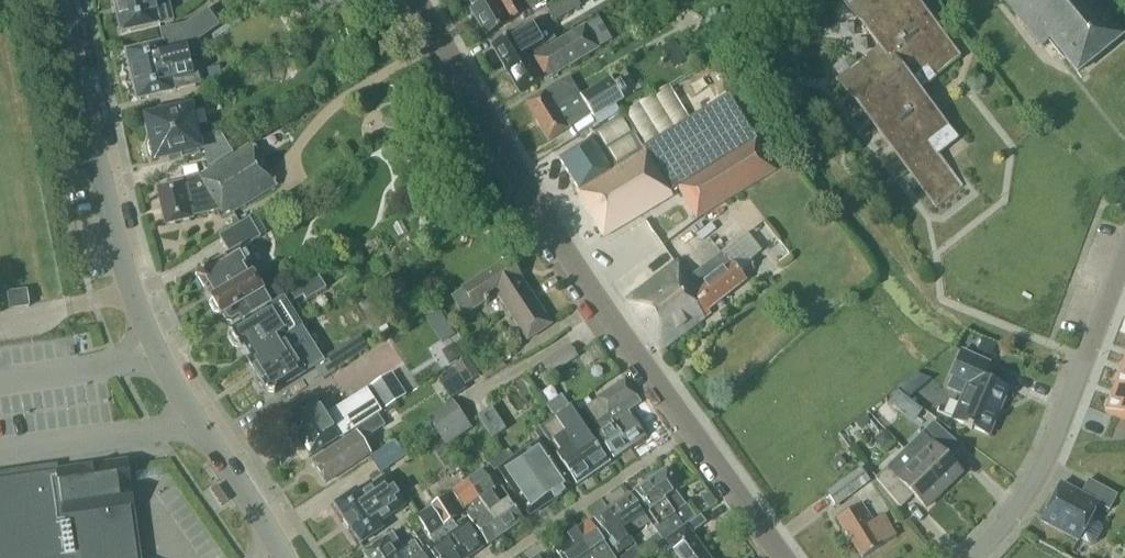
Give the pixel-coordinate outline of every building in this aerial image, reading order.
[(121,34),(173,22),(168,0),(113,0),(121,34)] [(312,19),(342,0),(300,0),(312,19)] [(534,7),(530,0),(527,0),(519,4),(517,0),(465,0),(486,36),(524,13),(534,7)] [(577,0),(558,0),(544,8),(553,23),(581,7),(577,0)] [(881,48),(915,92),(916,90),(933,77),(934,78),(934,77),(961,57),(959,55),(957,57),(913,0),(843,0),(881,48)] [(1050,58),(1059,51),(1077,73),(1121,37),(1105,17),(1114,10),(1105,0),(1002,0),(1050,58)] [(612,40),(599,18),(585,26),(546,49),(544,46),(505,70),(520,94),(544,80),(548,78),(598,48),(612,40)] [(530,23),(491,46),(505,70),(544,46),(556,39),(547,24),(535,31),(530,23)] [(136,101),(196,87),(191,68),(171,72),(163,42),(124,51),(136,101)] [(881,48),(839,81),(936,205),(962,185),(937,153),(954,139),(916,90),(915,92),(881,48)] [(219,66),(207,69),(211,85),(223,82),(219,66)] [(593,118),(623,99),(610,78),(580,97),(593,118)] [(576,124),(578,120),(556,84),(525,103),(548,140),(576,124)] [(583,143),(558,158),(578,190),(576,192),(579,197),(600,232),(603,238),(672,196),(670,193),(678,188),(696,219),(702,215),(703,215),(775,171),(728,94),(728,93),(642,146),(644,150),(611,170),(591,138),(583,143)] [(208,169),(233,154),(221,134),(200,138),(199,134),(196,134),(194,127),(196,127),(196,122),(195,116),(192,112),(190,112),(190,109),(147,119),(152,140),(150,140),(150,143),(149,143),(148,148),(149,155),(152,158),(154,157),(154,160),(176,155),(177,161),(200,155),(204,154),(208,169)] [(389,116),(385,121),(387,127),(394,129),(398,123),(396,117),(389,116)] [(276,185),(251,144),(198,176),(183,182),(157,188),(166,225),(192,218),(191,217),(219,210),(223,216),(276,185)] [(257,216),(251,220),(253,225),(260,236),(266,232),(257,216)] [(255,281),(248,268),(249,268),(250,263),(242,249),(261,238),(260,236),(253,225),(251,220),(250,219),(219,236),(230,255),(200,272),(198,272),(196,278),(199,279),(212,302),(211,302),(210,306),(214,314),(219,314),(221,317),(223,316),(227,322),(231,322),(234,327),(285,295),(273,276),(262,282),(256,280),(255,281)] [(748,232),(703,267),(690,277),(678,261),(626,301),(660,351),(709,313),(707,309),(746,280),(736,268),(740,265),(748,274),(755,268),(753,267),(755,266),(751,260),(762,250),(748,232)] [(528,340),(552,324),(521,277),(509,259),(463,289),(451,298),(463,317),(476,308),(497,294),(528,340)] [(411,288),(398,269),(384,278),(396,297),(411,288)] [(318,275),(268,306),(229,331),(229,333),(227,338),(233,347),(238,348),(239,347),(240,349),(244,346),(250,358),(251,358),(281,338),(282,339),(302,326),(289,305),(303,296),(306,301),(326,288),(318,275)] [(8,293),(9,303),(26,301),(27,307),(29,307),(26,291),(8,293)] [(443,310),(430,316),(443,341),(456,335),(443,310)] [(335,372),(334,369),(367,349),(359,336),(315,364),(316,366),(314,367),(322,380),(335,372)] [(288,349),(282,339),(281,338),(251,358),(250,358),(247,360),(266,391),(266,392),(274,394),(275,393),(314,367),(316,366),(315,364),(306,351),(303,346),(297,350),(294,345),(288,349)] [(983,339),(978,350),(991,356),(996,345),(983,339)] [(448,348),(446,357),(450,363),(461,356),(454,344),(448,348)] [(548,376),(578,356),(571,345),(541,365),(548,376)] [(989,363),(962,351),(951,375),(952,376),(947,388),(962,395),(953,420),(988,435),(1008,389),(983,378),(989,363)] [(479,376),(467,357),(450,369),(462,387),(479,376)] [(1114,386),(1124,390),(1124,361),(1114,386)] [(392,372),(369,386),(384,409),(406,395),(392,372)] [(645,437),(628,412),(639,404),(642,403),(641,402),(626,380),(598,399),(609,413),(606,414),(629,448),(645,437)] [(1105,411),(1124,419),(1124,390),(1114,386),(1105,411)] [(344,437),(355,429),(378,414),(381,412),(365,389),(325,415),(314,398),(283,417),(309,458),(339,438),(344,437)] [(897,391),(889,402),(913,420),(921,409),(897,391)] [(593,474),(609,463),(608,461),(607,462),(588,433),(587,434),(569,408),(560,395),(546,405),(554,418),(555,418),(593,474)] [(642,403),(639,404),(647,415),(653,410),(645,399),(641,402),(642,403)] [(471,429),(452,400),(426,417),(445,446),(471,429)] [(629,448),(606,414),(596,400),(583,409),(594,425),(595,424),(599,430),(595,433),(613,459),(629,448)] [(383,413),(389,421),(400,414),(394,405),(383,413)] [(490,407),(476,416),(491,439),(505,430),(490,407)] [(362,440),(371,434),(384,425),(378,414),(355,429),(357,432),(312,462),(325,483),(370,453),(362,440)] [(870,422),(865,414),(853,423),(859,430),(870,422)] [(555,418),(554,418),(535,432),(545,446),(548,444),(576,485),(593,474),(555,418)] [(417,428),(425,440),(435,433),(426,421),(417,428)] [(923,450),(914,459),(944,490),(962,472),(949,460),(962,447),(933,422),(914,440),(923,450)] [(380,472),(405,455),(395,441),(370,458),(380,472)] [(530,516),(571,487),(540,441),(510,461),(498,469),(530,516)] [(504,453),(489,463),(494,471),(498,469),(510,461),(504,453)] [(841,456),(831,462),(836,470),(846,464),(841,456)] [(944,490),(914,459),(904,469),(894,460),(876,478),(900,507),(913,495),(925,508),(944,490)] [(124,463),(0,481),(0,557),(137,557),(124,463)] [(870,482),(860,468),(826,493),(836,507),(870,482)] [(666,469),(651,480),(669,506),(670,505),(675,513),(674,514),(683,526),(695,517),(686,504),(685,505),(679,499),(680,498),(675,492),(680,488),(666,469)] [(503,534),(523,520),(501,488),(496,492),(482,472),(467,482),(478,499),(479,498),(484,506),(503,534)] [(380,523),(405,505),(385,476),(359,494),(356,489),(333,505),(343,520),(342,521),(349,530),(350,529),(360,544),(383,528),(380,523)] [(1109,510),(1117,495),(1088,479),(1080,494),(1060,483),(1040,521),(1078,541),(1079,540),(1089,545),(1092,545),(1095,543),(1102,531),(1102,527),(1100,525),(1090,519),(1098,504),(1109,510)] [(683,526),(674,514),(675,513),(670,505),(669,506),(651,480),(635,491),(667,538),(683,526)] [(487,545),(503,534),(484,506),(479,498),(478,499),(467,482),(452,492),(464,509),(475,501),(480,509),(479,509),(475,509),(470,512),(470,516),(468,517),(487,545)] [(709,492),(702,497),(709,508),(716,503),(709,492)] [(629,536),(649,522),(630,494),(609,508),(629,536)] [(466,557),(468,557),(483,548),(463,520),(453,527),(450,521),(456,517),(444,498),(432,506),(444,525),(444,526),(442,526),(442,531),(444,533),(447,531),(452,539),(453,539),(466,557)] [(896,537),(883,515),(872,521),(861,503),(837,518),(862,557),(863,557),(896,537)] [(429,536),(433,541),(427,545),(436,557),(466,557),(453,539),(452,539),(447,531),(444,533),(442,531),(442,526),(444,526),(432,507),(417,517),(429,536)] [(594,519),(613,547),(618,555),(635,544),(629,536),(609,508),(594,519)] [(691,533),(704,524),(699,517),(666,540),(679,557),(709,557),(691,533)] [(613,556),(589,522),(576,531),(594,557),(614,557),(613,556)] [(576,531),(552,547),(560,557),(594,557),(576,531)] [(365,557),(416,557),(423,553),(414,541),(403,549),(392,534),(362,554),(365,557)] [(637,547),(644,557),(655,549),(649,539),(638,547),(637,547)] [(644,557),(637,547),(621,557),(643,557),(644,557)]
